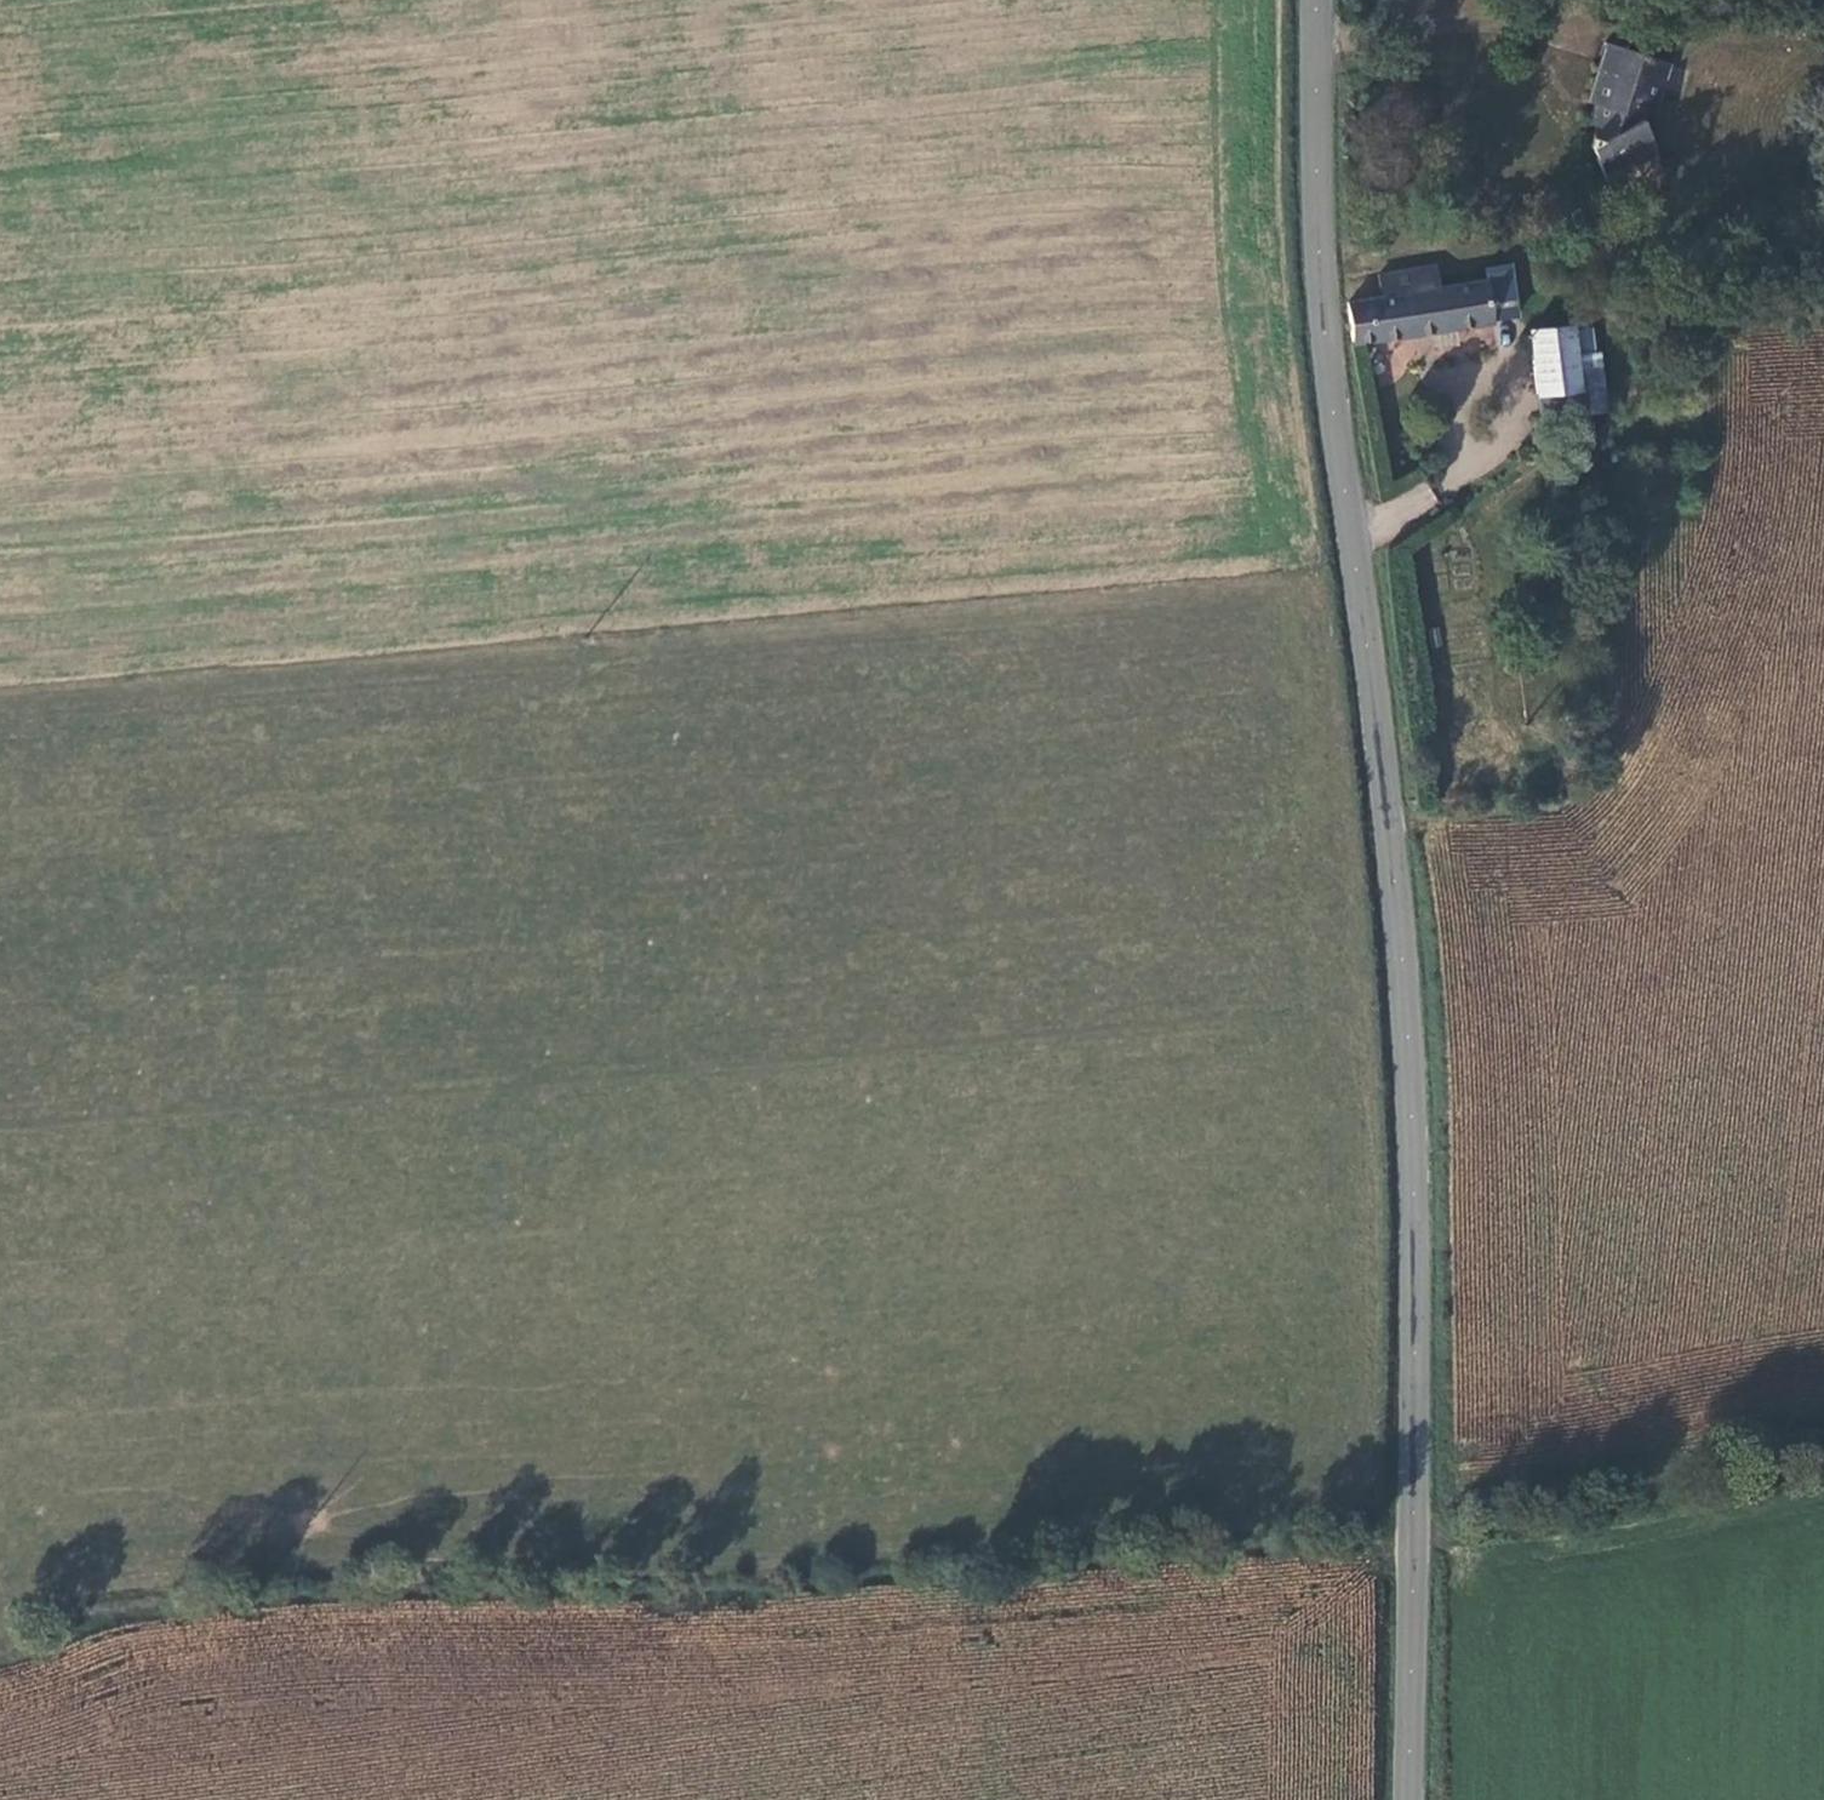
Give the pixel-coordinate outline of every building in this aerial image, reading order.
[(1599,52),(1581,109),(1588,112),(1581,133),(1587,135),(1580,155),(1597,189),(1646,159),(1628,131),(1634,107),(1644,109),(1656,69),(1599,52)] [(1350,340),(1444,332),(1441,289),(1440,270),(1385,275),(1385,292),(1345,297),(1350,340)] [(1488,285),(1441,289),(1444,332),(1510,326),(1508,300),(1488,285)] [(1600,338),(1574,340),(1577,373),(1602,371),(1600,338)] [(1577,373),(1574,340),(1527,344),(1534,432),(1581,429),(1579,404),(1605,402),(1602,371),(1577,373)]
